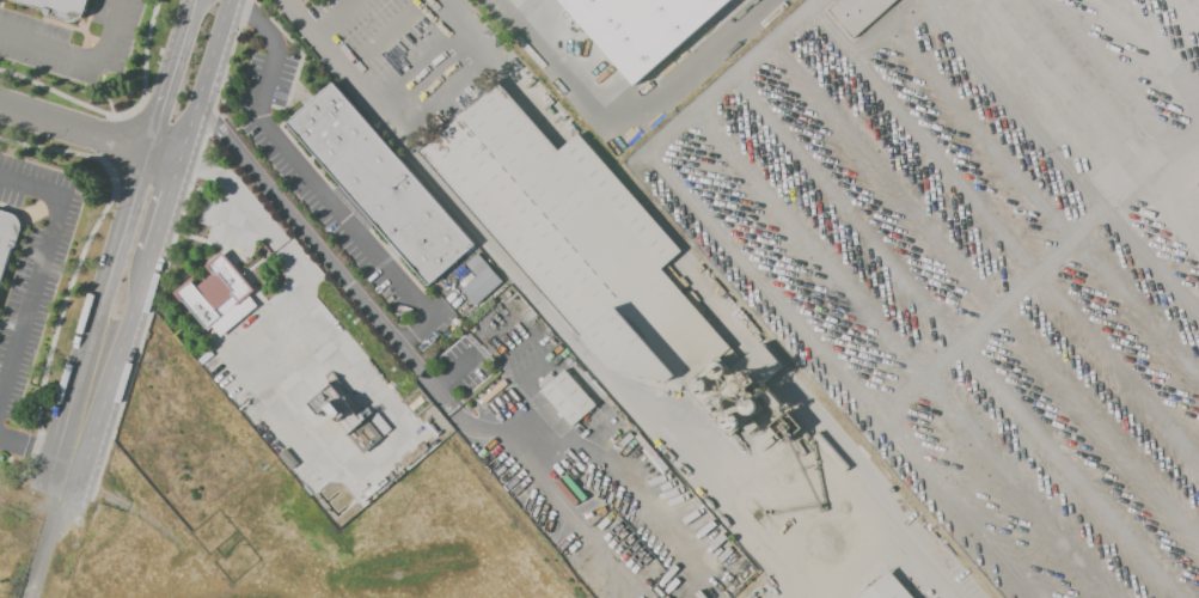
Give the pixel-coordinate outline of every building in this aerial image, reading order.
[(79,20),(14,0),(85,0),(79,20)] [(635,86),(560,0),(733,0),(635,86)] [(827,10),(838,0),(896,0),(852,38),(827,10)] [(420,150),(498,80),(559,150),(579,133),(681,251),(662,268),(690,300),(741,358),(761,341),(782,366),(765,382),(777,397),(732,433),(687,385),(610,370),(420,150)] [(287,124),(334,83),(475,244),(428,286),(287,124)] [(22,220),(0,288),(0,213),(22,220)] [(221,250),(255,289),(249,294),(257,304),(220,336),(212,325),(207,329),(206,328),(182,299),(179,301),(172,292),(191,275),(194,277),(190,280),(195,286),(213,271),(212,270),(209,271),(204,264),(221,250)] [(465,263),(476,254),(487,264),(475,275),(465,263)] [(460,287),(475,275),(487,264),(501,281),(475,304),(460,287)] [(540,390),(564,368),(597,403),(573,425),(540,390)] [(337,383),(362,413),(368,408),(372,413),(366,417),(383,438),(377,443),(377,441),(362,453),(348,435),(345,434),(347,433),(339,423),(337,425),(336,422),(335,422),(328,413),(326,414),(323,409),(316,415),(306,403),(337,378),(339,380),(337,383)] [(369,419),(377,413),(391,429),(384,435),(369,419)] [(654,448),(647,454),(628,433),(635,427),(654,448)] [(399,462),(423,444),(428,448),(404,468),(399,462)] [(891,568),(916,597),(855,597),(891,568)]
